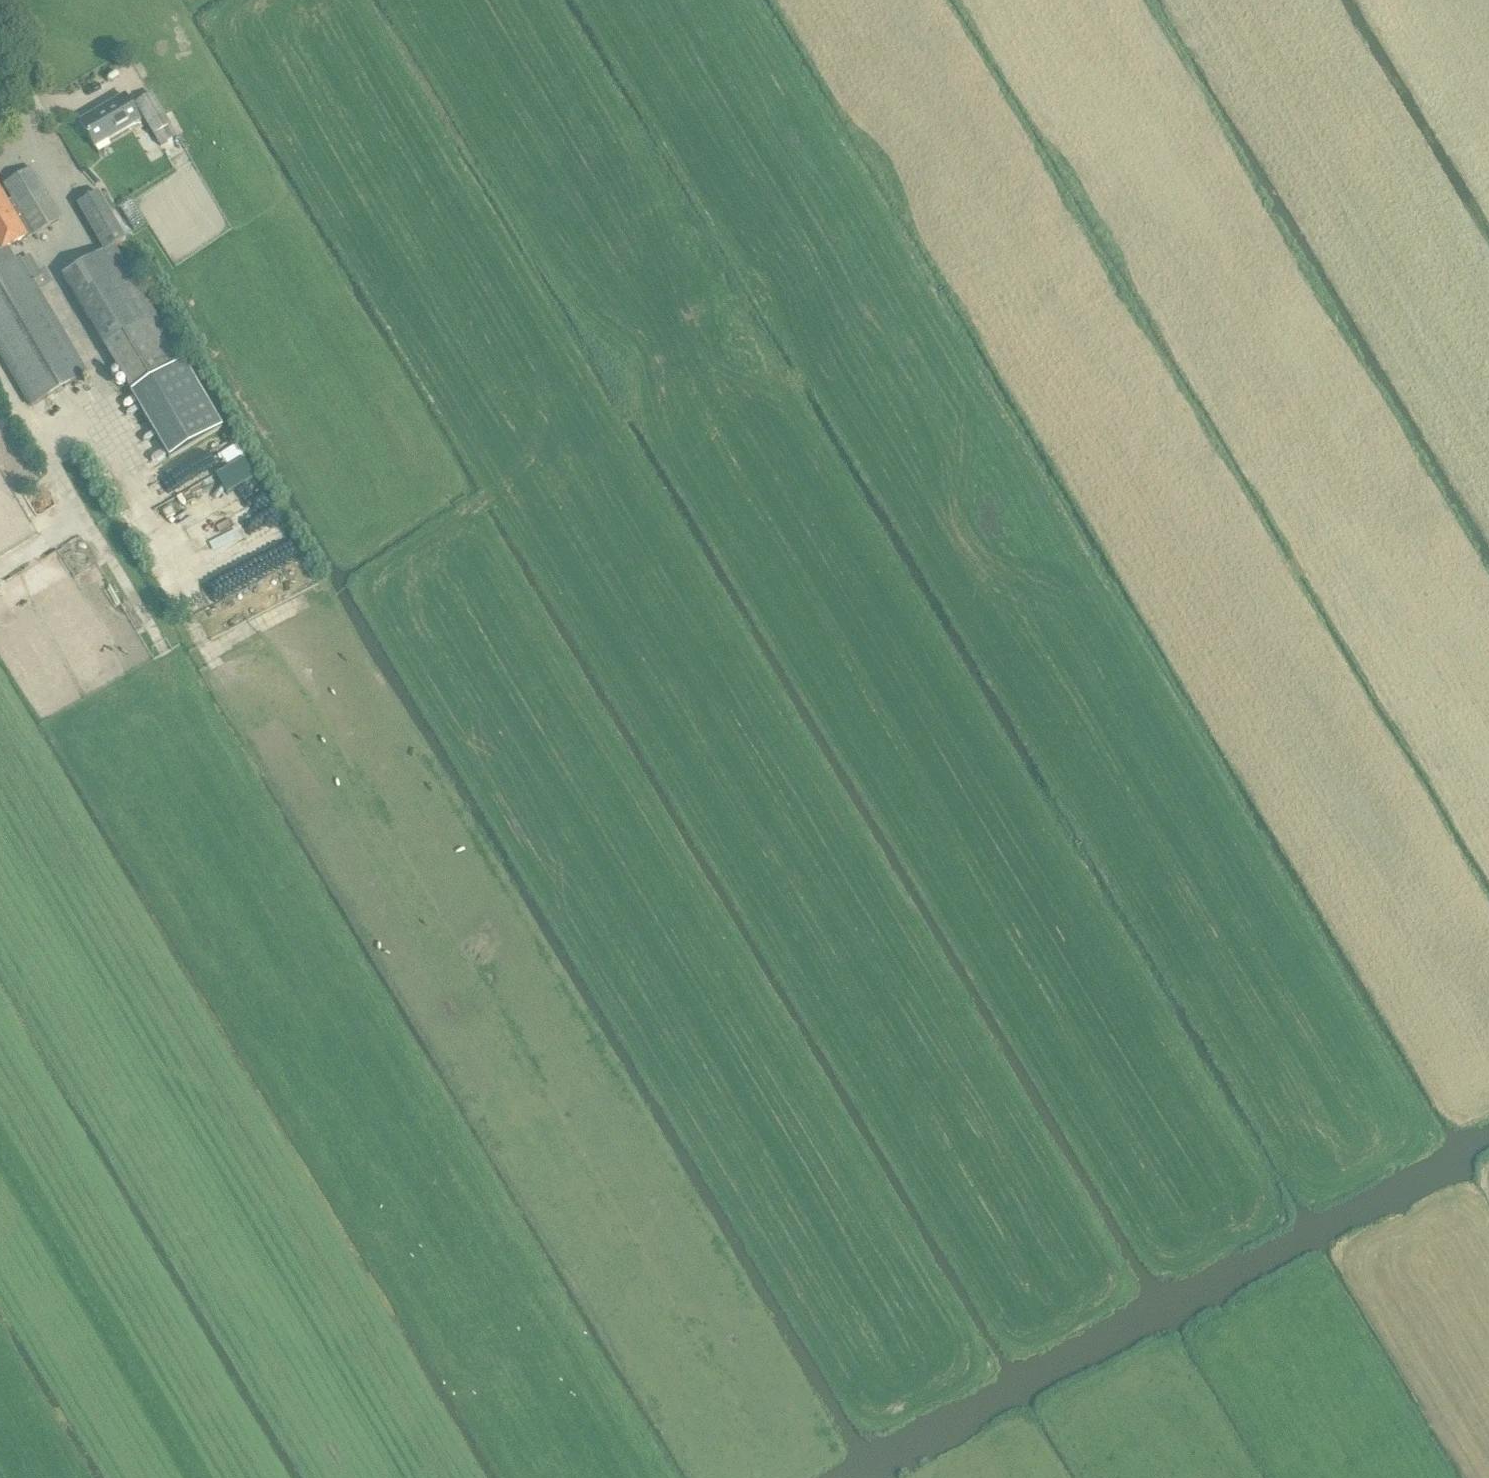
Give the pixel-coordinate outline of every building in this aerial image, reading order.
[(160,146),(177,137),(151,94),(135,104),(160,146)] [(140,122),(125,96),(81,122),(96,148),(140,122)] [(84,173),(96,187),(101,182),(89,169),(84,173)] [(9,250),(62,219),(33,170),(4,187),(12,200),(8,202),(0,189),(0,256),(9,250)] [(78,206),(106,253),(64,278),(133,395),(184,364),(116,248),(127,241),(99,194),(78,206)] [(21,260),(17,262),(9,250),(0,256),(0,351),(33,406),(88,374),(21,260)] [(184,364),(133,395),(171,460),(223,430),(184,364)]
